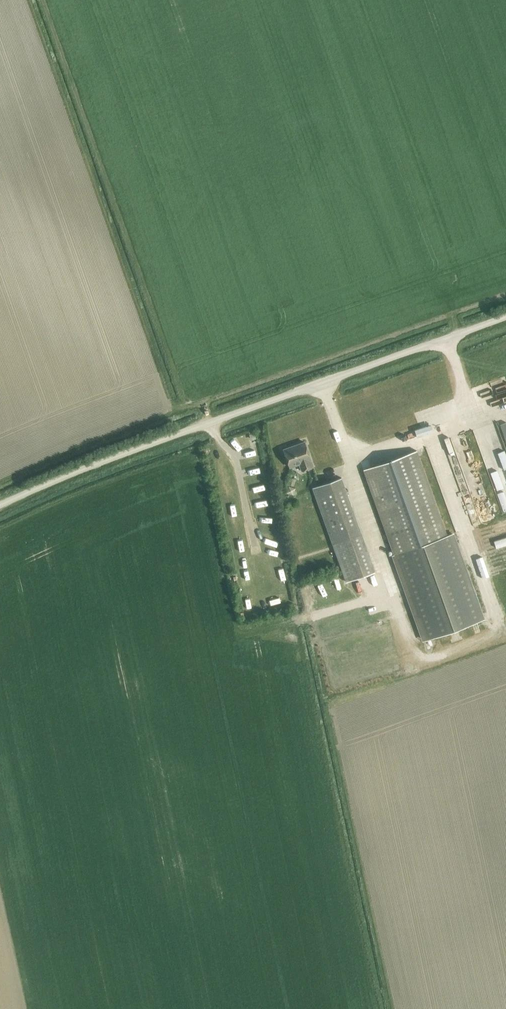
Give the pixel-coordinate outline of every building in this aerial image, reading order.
[(424,404),(427,417),(435,415),(431,402),(424,404)] [(240,442),(246,440),(242,431),(236,434),(240,442)] [(452,431),(445,434),(449,442),(456,439),(452,431)] [(302,470),(313,466),(310,459),(311,459),(304,442),(283,449),(290,467),(299,463),(302,470)] [(416,450),(363,469),(394,554),(392,555),(422,641),(484,618),(454,533),(447,535),(416,450)] [(250,468),(264,464),(262,458),(248,462),(250,468)] [(312,487),(346,582),(375,571),(361,534),(341,477),(312,487)] [(293,494),(295,487),(288,485),(286,492),(293,494)] [(265,499),(267,494),(258,490),(255,496),(265,499)] [(271,520),(274,514),(261,508),(259,514),(271,520)] [(234,522),(241,521),(240,510),(233,511),(234,522)] [(332,575),(334,583),(340,582),(339,574),(332,575)] [(303,590),(305,601),(314,599),(311,588),(303,590)] [(382,610),(390,606),(387,600),(378,604),(382,610)] [(392,623),(381,627),(385,637),(396,633),(392,623)]
